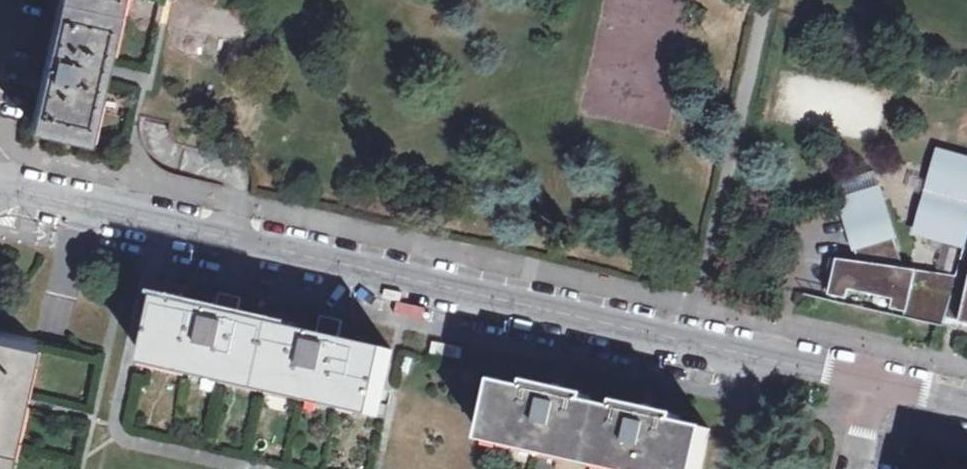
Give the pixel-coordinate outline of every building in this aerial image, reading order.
[(122,0),(60,0),(32,124),(91,137),(122,0)] [(940,157),(923,232),(966,243),(966,164),(940,157)] [(839,259),(830,295),(845,299),(844,304),(945,327),(947,318),(962,321),(962,324),(966,326),(966,266),(964,277),(908,264),(881,188),(842,201),(858,255),(860,262),(839,259)] [(220,296),(217,311),(239,315),(241,301),(220,296)] [(318,333),(239,315),(217,311),(164,298),(150,366),(378,417),(392,350),(341,338),(318,333)] [(318,333),(341,338),(344,325),(321,319),(318,333)] [(36,340),(0,332),(0,468),(7,468),(23,397),(36,340)] [(710,429),(679,422),(680,415),(620,402),(619,409),(589,402),(590,395),(531,382),(530,389),(499,382),(486,441),(547,455),(610,468),(701,468),(710,429)]
